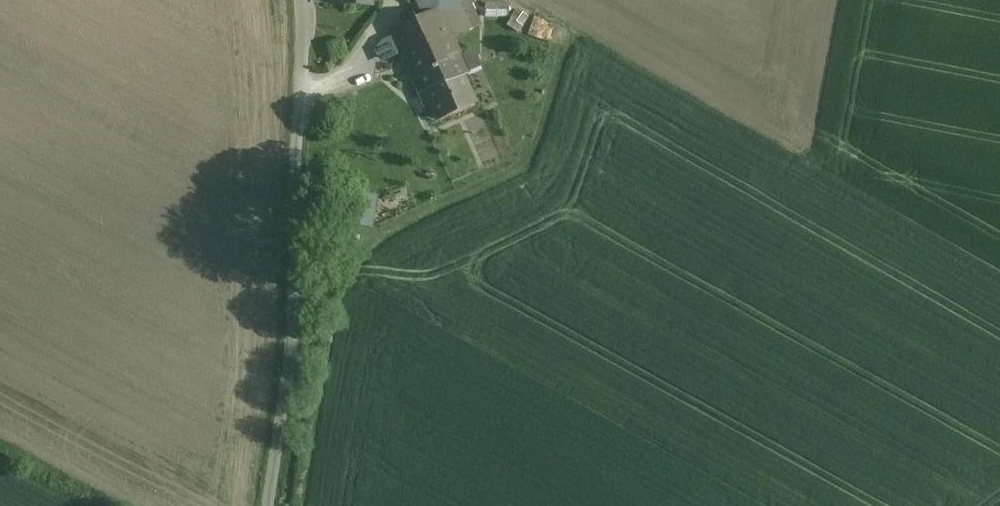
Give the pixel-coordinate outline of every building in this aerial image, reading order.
[(462,58),(440,9),(391,32),(413,80),(462,58)] [(462,58),(413,80),(420,95),(426,92),(439,119),(475,103),(463,76),(469,73),(462,58)]
